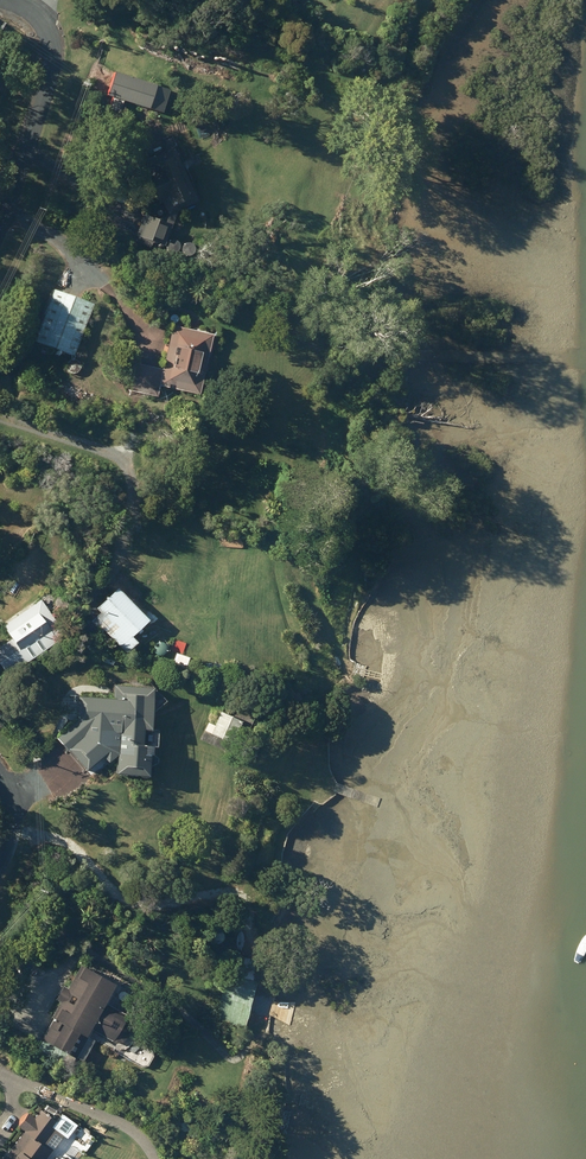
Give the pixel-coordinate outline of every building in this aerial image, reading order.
[(113,71),(105,95),(147,109),(155,85),(113,71)] [(145,161),(162,202),(156,219),(143,214),(135,232),(163,244),(177,209),(196,201),(174,149),(145,161)] [(53,288),(33,340),(72,356),(93,304),(53,288)] [(135,363),(129,391),(156,397),(158,386),(198,395),(212,335),(172,326),(162,369),(135,363)] [(94,608),(99,613),(90,622),(101,633),(104,631),(125,653),(136,642),(129,636),(146,619),(116,588),(94,608)] [(0,646),(0,666),(7,676),(55,642),(52,637),(61,631),(40,600),(1,626),(10,639),(0,646)] [(188,657),(175,653),(171,665),(184,669),(188,657)] [(76,721),(56,738),(66,750),(67,749),(85,771),(102,757),(107,763),(117,755),(115,774),(146,776),(148,754),(142,754),(144,729),(148,729),(152,689),(114,686),(113,700),(78,697),(76,721)] [(240,720),(220,710),(210,733),(230,742),(240,720)] [(132,1020),(129,1016),(104,1003),(113,985),(78,967),(67,989),(62,986),(55,999),(61,1002),(35,1051),(68,1068),(88,1030),(114,1043),(121,1043),(126,1039),(132,1027),(132,1020)] [(224,975),(213,1021),(243,1028),(257,975),(245,973),(243,980),(224,975)] [(1,1158),(44,1158),(62,1136),(65,1139),(76,1125),(62,1114),(56,1122),(40,1110),(33,1118),(27,1114),(18,1127),(23,1131),(1,1158)]
